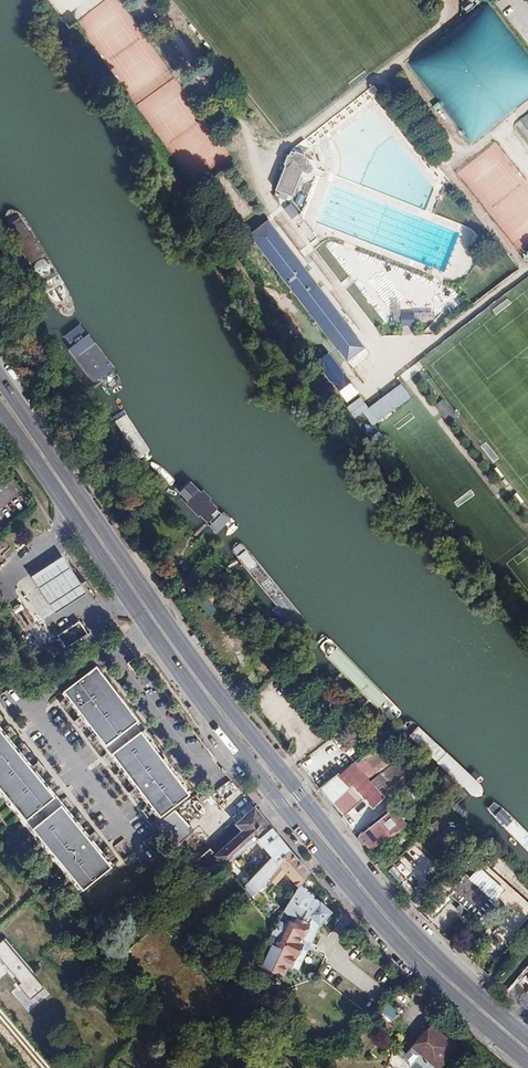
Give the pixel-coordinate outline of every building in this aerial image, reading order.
[(464,134),(471,143),(482,135),(475,125),(464,134)] [(303,173),(307,163),(306,162),(307,158),(304,157),(306,151),(310,148),(304,140),(291,150),(289,156),(285,154),(281,164),(285,166),(275,190),(292,197),(302,172),(303,173)] [(307,163),(303,173),(307,174),(311,172),(313,168),(311,164),(307,163)] [(286,201),(288,195),(280,192),(278,197),(286,201)] [(292,204),(284,207),(287,218),(295,215),(292,204)] [(338,349),(347,361),(364,348),(355,336),(356,335),(268,221),(250,235),(337,349),(338,349)] [(414,316),(401,317),(402,325),(414,324),(414,316)] [(356,390),(328,353),(316,363),(332,381),(331,382),(344,399),(356,390)] [(371,354),(352,369),(361,380),(380,366),(371,354)] [(399,384),(366,407),(359,397),(344,407),(352,418),(360,413),(369,426),(409,399),(399,384)] [(346,401),(358,392),(356,390),(344,399),(346,401)] [(446,423),(457,415),(444,397),(433,405),(446,423)] [(31,577),(55,614),(87,594),(63,556),(31,577)] [(79,621),(57,636),(66,649),(88,634),(79,621)] [(93,667),(62,692),(158,815),(190,791),(93,667)] [(0,726),(0,791),(82,892),(114,866),(0,726)] [(353,764),(370,782),(395,761),(380,742),(353,764)] [(392,789),(409,775),(396,760),(395,761),(370,782),(382,795),(392,789)] [(320,790),(343,816),(363,799),(373,809),(385,798),(382,795),(370,782),(353,764),(320,790)] [(420,793),(413,784),(402,793),(409,802),(420,793)] [(132,802),(137,797),(129,789),(124,794),(132,802)] [(198,798),(186,812),(200,825),(212,812),(198,798)] [(194,831),(172,807),(158,820),(180,843),(194,831)] [(272,827),(255,808),(236,824),(242,831),(214,856),(224,867),(258,839),(273,857),(244,887),(252,897),(290,850),(272,827)] [(394,809),(357,838),(363,845),(365,844),(369,848),(386,836),(387,838),(407,824),(403,820),(404,819),(405,817),(405,815),(404,813),(402,812),(400,811),(398,812),(397,813),(394,809)] [(252,897),(253,899),(267,917),(279,906),(267,894),(286,873),(291,880),(299,886),(300,884),(309,873),(290,850),(252,897)] [(479,919),(494,901),(521,925),(527,917),(527,903),(483,864),(486,861),(481,857),(477,862),(466,875),(465,874),(463,876),(457,872),(440,892),(446,897),(449,894),(458,902),(469,911),(479,919)] [(477,862),(471,857),(460,869),(465,874),(466,875),(477,862)] [(305,890),(314,879),(309,873),(300,884),(305,890)] [(305,890),(300,884),(299,886),(290,900),(309,912),(320,903),(305,890)] [(446,902),(440,897),(435,903),(433,901),(425,910),(433,916),(446,902)] [(282,912),(257,965),(281,976),(287,965),(298,970),(320,925),(331,913),(320,903),(309,912),(290,900),(282,912)] [(469,911),(458,902),(455,906),(465,915),(469,911)] [(2,941),(0,943),(0,961),(19,983),(15,985),(30,1002),(44,990),(2,941)] [(388,1004),(379,1012),(390,1023),(398,1014),(388,1004)] [(459,1048),(446,1037),(442,1042),(427,1029),(415,1043),(422,1049),(420,1052),(430,1061),(428,1063),(434,1067),(441,1067),(459,1048)] [(466,1048),(474,1040),(469,1035),(462,1044),(466,1048)]
